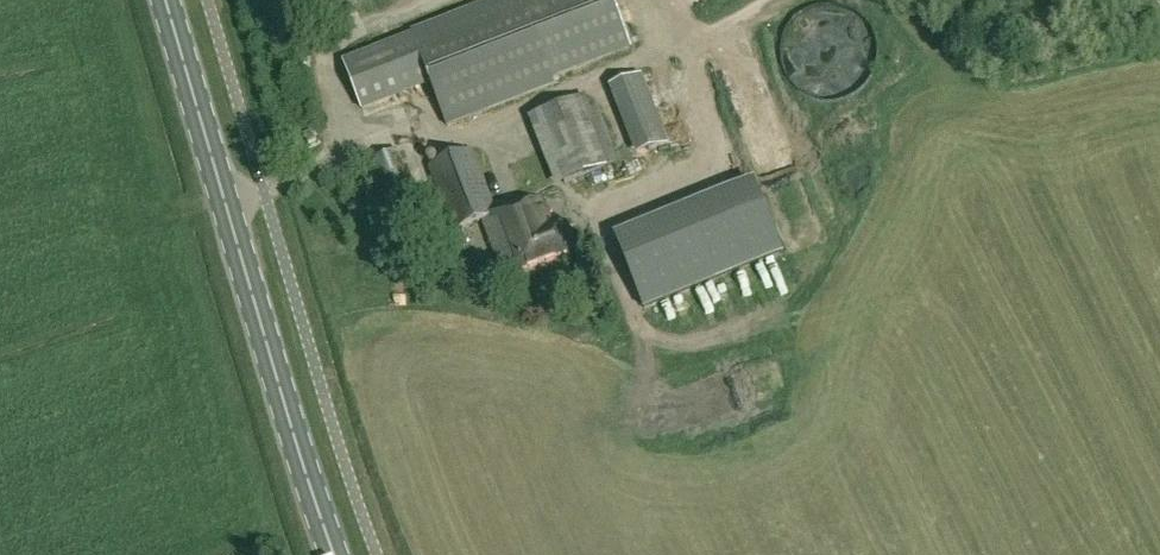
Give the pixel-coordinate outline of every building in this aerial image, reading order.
[(631,49),(612,0),(508,0),(346,60),(363,106),(431,81),(445,118),(572,70),(631,49)] [(811,99),(827,103),(841,101),(854,96),(866,87),(874,76),(878,62),(879,48),(876,35),(867,21),(855,10),(839,4),(823,3),(807,8),(794,18),(785,31),(780,47),(780,63),(786,78),(797,91),(811,99)] [(636,157),(669,144),(641,75),(608,88),(636,157)] [(581,99),(536,116),(564,184),(608,165),(581,99)] [(472,147),(429,163),(454,228),(482,218),(503,274),(575,247),(565,221),(552,226),(545,206),(543,207),(538,195),(505,208),(502,201),(493,204),(472,147)] [(397,150),(372,160),(403,239),(429,229),(397,150)] [(753,186),(614,243),(641,308),(780,251),(753,186)] [(676,298),(687,317),(715,301),(705,282),(676,298)]
